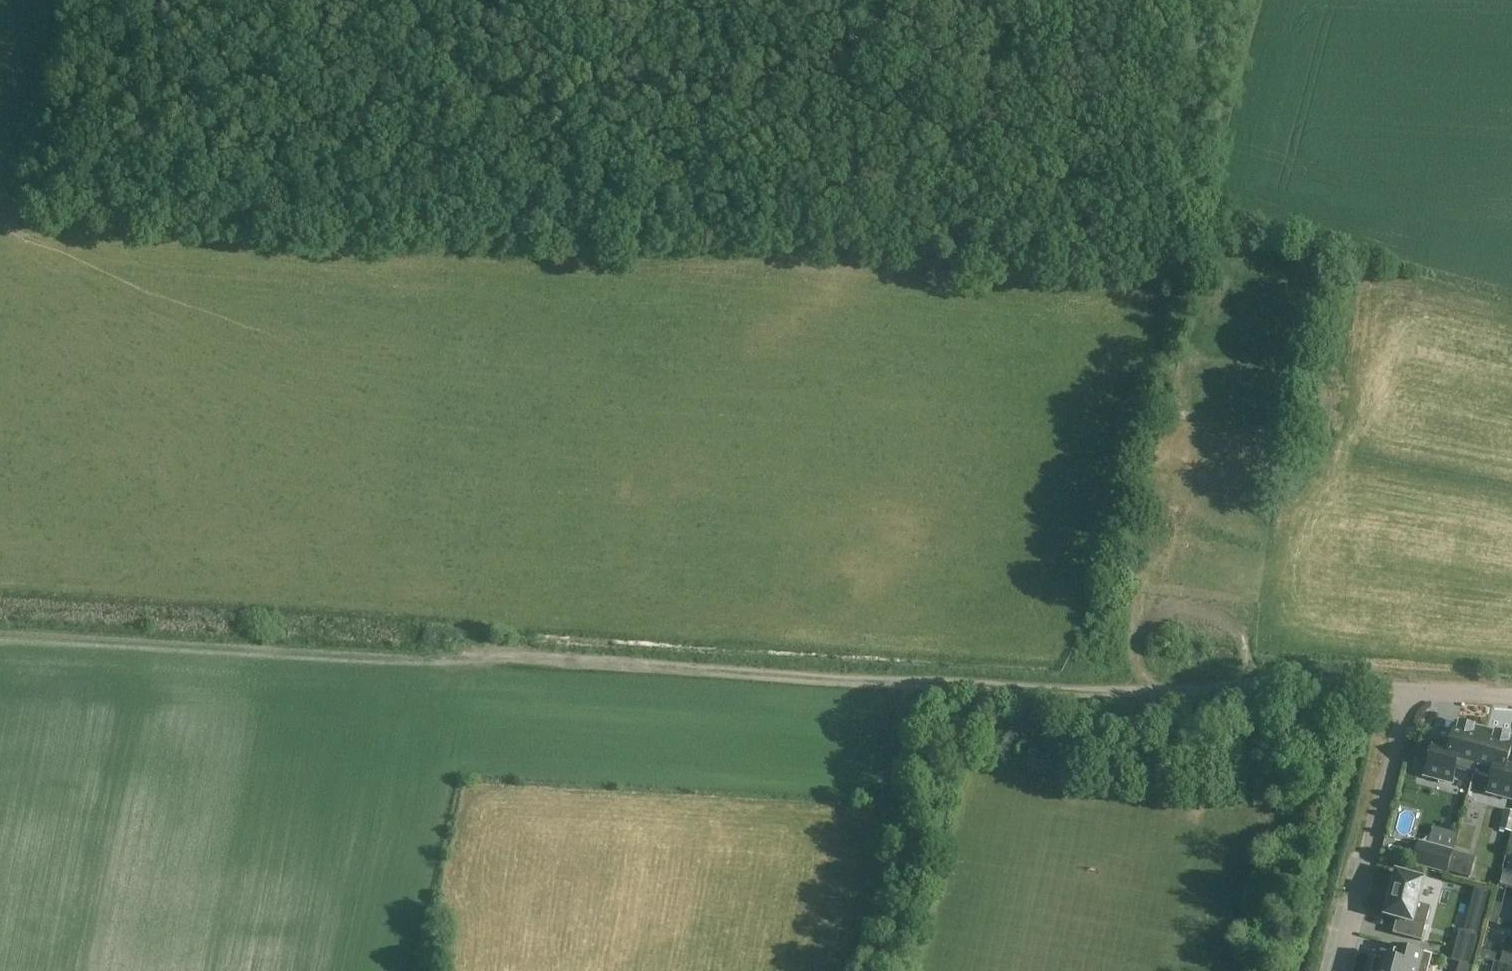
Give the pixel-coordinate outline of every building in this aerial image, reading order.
[(1474,774),(1486,731),(1457,723),(1449,750),(1433,745),(1425,777),(1452,784),(1456,770),(1474,774)] [(1474,774),(1492,779),(1488,794),(1511,800),(1511,767),(1507,765),(1511,748),(1511,738),(1486,731),(1474,774)] [(1418,842),(1412,864),(1447,874),(1453,852),(1418,842)] [(1397,919),(1393,934),(1421,942),(1431,907),(1418,904),(1424,880),(1397,873),(1386,916),(1397,919)] [(1507,939),(1500,964),(1511,967),(1511,941),(1507,939)] [(1371,970),(1428,970),(1432,955),(1394,945),(1390,958),(1375,954),(1371,970)] [(1457,946),(1453,960),(1473,965),(1476,951),(1457,946)] [(1495,963),(1492,970),(1511,970),(1511,967),(1495,963)]
